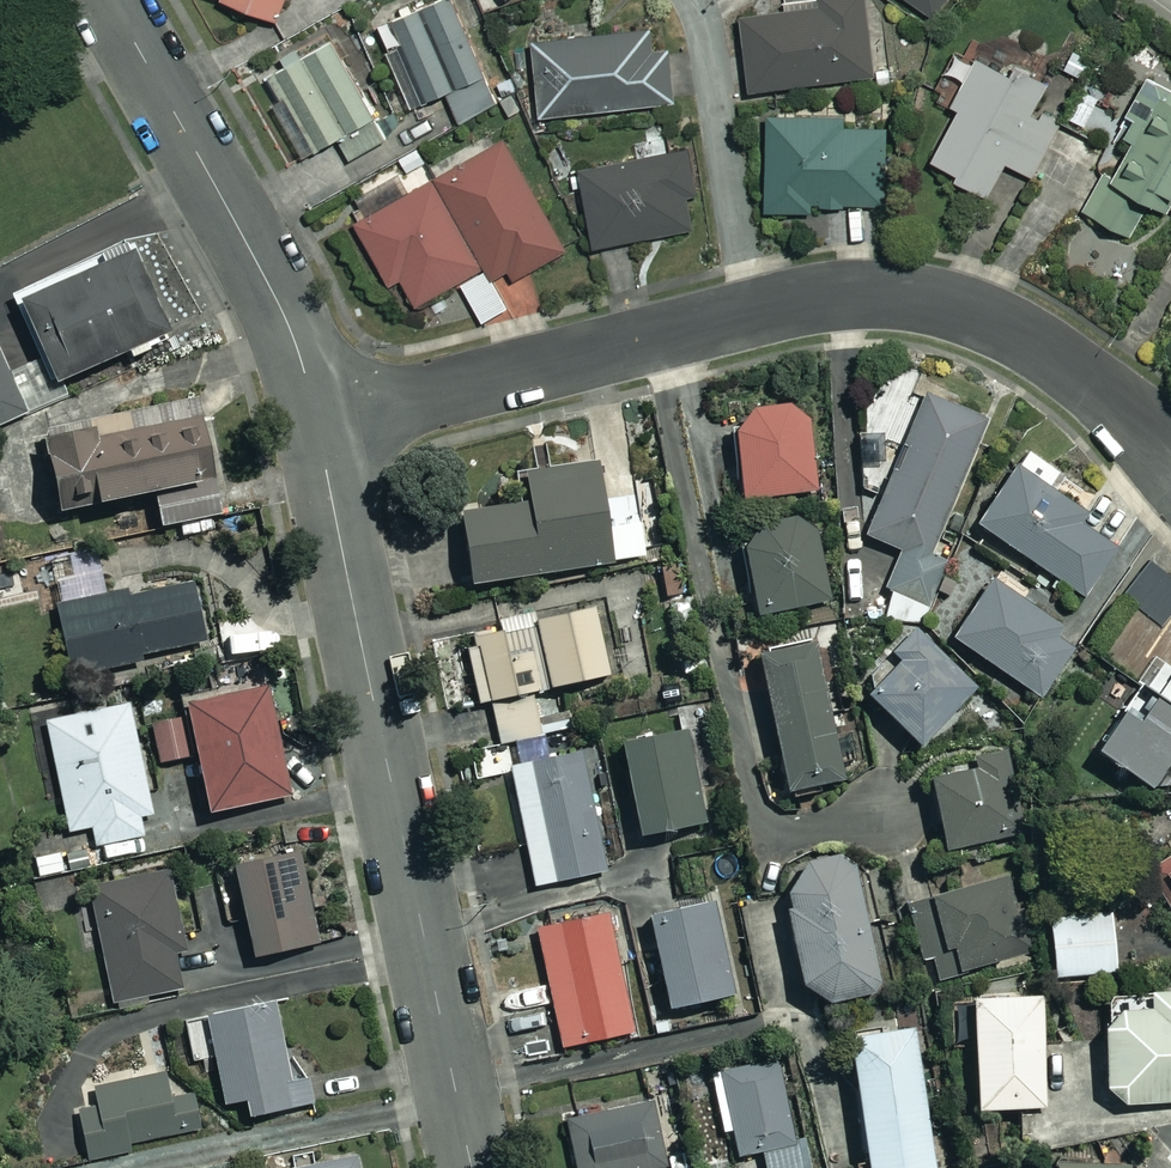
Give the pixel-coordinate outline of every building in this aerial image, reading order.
[(276,20),(285,0),(229,0),(276,20)] [(467,0),(440,0),(359,32),(392,114),(447,92),(459,121),(498,106),(462,15),(472,11),(467,0)] [(865,0),(784,0),(786,12),(742,17),(750,90),(873,77),(865,0)] [(934,19),(947,0),(908,0),(934,19)] [(533,40),(539,117),(676,105),(669,28),(533,40)] [(331,40),(271,76),(285,98),(273,105),(304,157),(338,137),(351,159),(388,136),(331,40)] [(955,181),(988,196),(1003,162),(1033,176),(1069,96),(978,55),(955,107),(959,108),(934,162),(959,173),(955,181)] [(1113,175),(1107,171),(1084,210),(1132,237),(1152,203),(1170,213),(1170,211),(1170,91),(1147,77),(1125,116),(1135,122),(1126,138),(1132,142),(1113,175)] [(1116,102),(1085,85),(1062,127),(1093,144),(1116,102)] [(840,116),(765,120),(770,211),(883,205),(879,128),(841,130),(840,116)] [(509,270),(515,279),(567,251),(506,141),(439,178),(494,278),(509,270)] [(696,228),(682,151),(580,170),(595,247),(696,228)] [(510,307),(494,278),(439,178),(356,223),(391,286),(403,279),(418,307),(461,283),(482,322),(510,307)] [(56,385),(128,352),(132,361),(172,343),(132,253),(20,304),(56,385)] [(0,357),(0,425),(25,413),(0,357)] [(866,536),(899,550),(883,586),(892,590),(878,622),(920,625),(946,563),(928,556),(985,418),(926,393),(866,536)] [(751,409),(735,435),(743,498),(818,489),(807,402),(751,409)] [(221,516),(201,418),(95,439),(93,431),(44,441),(59,513),(154,493),(161,528),(221,516)] [(1058,475),(1025,453),(977,526),(1097,606),(1131,556),(1082,523),(1087,517),(1048,491),(1058,475)] [(613,563),(597,464),(526,475),(531,503),(460,514),(472,586),(613,563)] [(829,601),(811,519),(740,536),(758,617),(829,601)] [(684,557),(658,562),(665,599),(691,594),(684,557)] [(1081,640),(992,580),(952,639),(1041,699),(1081,640)] [(207,645),(194,582),(59,609),(71,672),(207,645)] [(539,623),(553,688),(610,676),(594,602),(537,615),(539,623)] [(479,704),(491,702),(499,738),(540,730),(532,693),(553,688),(539,623),(474,637),(477,650),(468,652),(479,704)] [(267,655),(262,625),(219,632),(223,661),(267,655)] [(978,692),(916,628),(890,653),(899,663),(868,694),(920,748),(978,692)] [(845,780),(815,645),(757,657),(788,793),(845,780)] [(1170,708),(1170,676),(1156,698),(1170,708)] [(267,685),(184,704),(209,814),(292,795),(267,685)] [(1156,698),(1141,720),(1125,710),(1097,753),(1150,788),(1170,758),(1170,708),(1156,698)] [(154,814),(130,703),(46,721),(70,832),(93,827),(100,861),(128,855),(124,839),(143,835),(139,817),(154,814)] [(181,719),(153,725),(161,763),(190,757),(181,719)] [(705,824),(686,733),(621,747),(639,837),(705,824)] [(1023,834),(1006,751),(977,757),(980,769),(931,779),(945,850),(1023,834)] [(607,871),(582,753),(510,767),(535,886),(607,871)] [(62,852),(33,859),(38,881),(67,874),(62,852)] [(319,943),(301,853),(235,867),(253,957),(319,943)] [(1152,866),(1170,905),(1170,857),(1152,866)] [(867,876),(849,862),(802,870),(785,896),(801,986),(822,1002),(873,993),(884,971),(867,876)] [(113,1006),(188,991),(182,957),(190,956),(172,867),(88,884),(113,1006)] [(908,907),(925,963),(933,960),(939,980),(1033,951),(1010,875),(908,907)] [(736,994),(715,902),(648,918),(669,1009),(736,994)] [(1118,973),(1113,913),(1049,918),(1053,977),(1118,973)] [(634,1033),(608,915),(537,930),(562,1048),(634,1033)] [(1151,993),(1151,1009),(1146,1010),(1145,998),(1108,999),(1109,1028),(1104,1028),(1106,1088),(1123,1104),(1170,1103),(1170,981),(1168,981),(1168,992),(1151,993)] [(1042,998),(973,1000),(976,1110),(1045,1109),(1042,998)] [(290,1082),(275,1004),(186,1022),(194,1062),(215,1058),(224,1104),(245,1100),(248,1117),(314,1104),(309,1079),(290,1082)] [(915,1029),(850,1038),(867,1165),(855,1166),(855,1167),(934,1167),(915,1029)] [(778,1061),(712,1076),(730,1158),(763,1151),(767,1167),(801,1167),(778,1061)] [(171,1101),(162,1072),(94,1092),(99,1109),(77,1115),(90,1157),(199,1126),(191,1095),(171,1101)] [(652,1099),(565,1120),(576,1167),(668,1167),(652,1099)] [(364,1153),(297,1167),(368,1167),(364,1153)]
